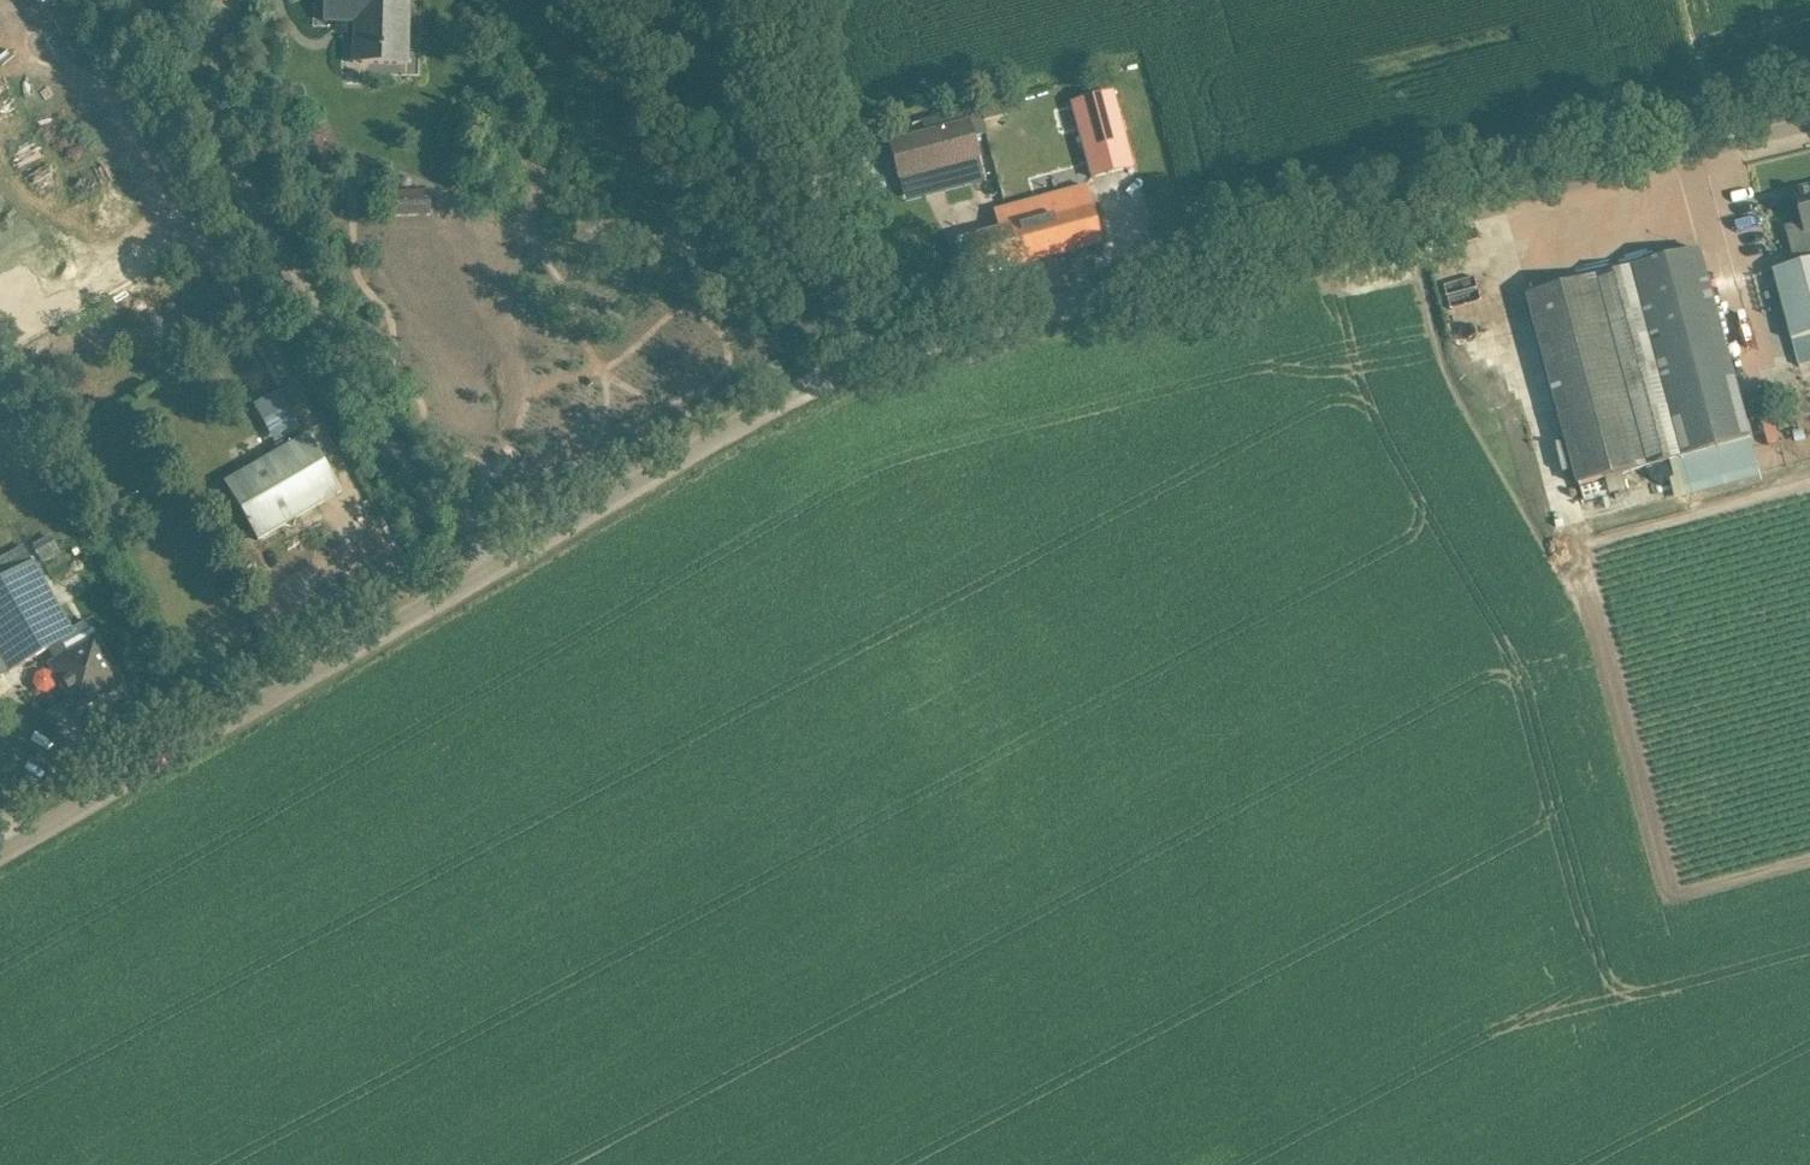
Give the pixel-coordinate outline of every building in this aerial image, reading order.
[(357,23),(356,66),(409,66),(410,0),(323,0),(323,22),(357,23)] [(1093,177),(1132,167),(1112,92),(1072,103),(1093,177)] [(924,133),(888,143),(898,181),(900,180),(979,159),(980,159),(974,138),(967,109),(921,122),(924,133)] [(964,239),(975,277),(1102,243),(1087,186),(994,211),(999,230),(964,239)] [(390,218),(432,217),(431,190),(390,191),(390,218)] [(1797,195),(1804,223),(1786,228),(1788,236),(1796,265),(1774,271),(1793,341),(1809,336),(1809,192),(1797,195)] [(1760,467),(1752,440),(1701,251),(1529,297),(1580,486),(1677,460),(1685,488),(1760,467)] [(258,541),(342,492),(308,434),(225,482),(258,541)] [(43,565),(59,556),(50,538),(33,547),(43,565)] [(8,671),(9,672),(48,649),(55,662),(50,665),(70,701),(76,711),(86,705),(122,685),(96,639),(86,622),(72,630),(34,563),(0,582),(0,675),(8,671)]
